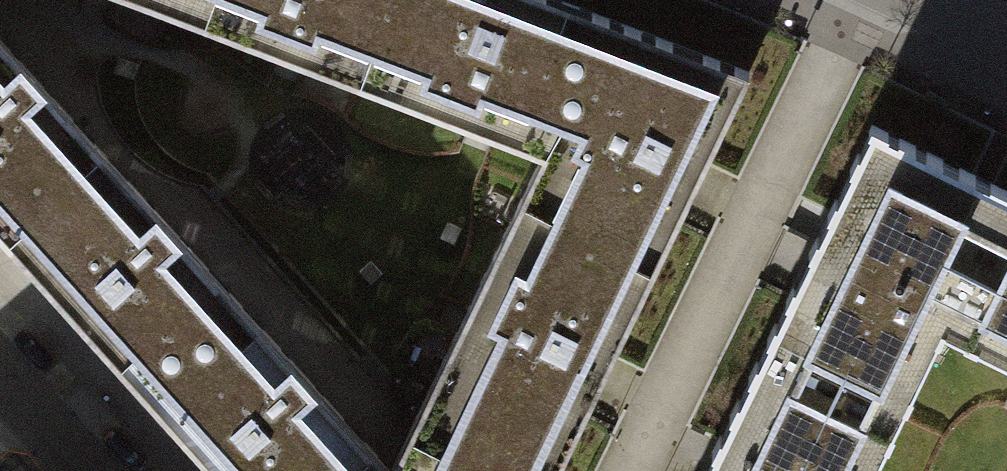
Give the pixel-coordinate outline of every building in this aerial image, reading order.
[(186,19),(193,0),(137,0),(186,19)] [(186,19),(374,90),(408,0),(193,0),(186,19)] [(542,154),(608,18),(561,0),(408,0),(374,90),(542,154)] [(750,71),(608,18),(542,154),(509,222),(645,288),(697,180),(750,71)] [(3,238),(101,150),(0,39),(0,235),(3,238)] [(866,424),(930,293),(984,182),(873,128),(808,261),(755,370),(866,424)] [(72,314),(139,388),(237,299),(101,150),(3,238),(72,314)] [(1006,331),(1006,193),(984,182),(930,293),(1006,331)] [(604,373),(645,288),(509,222),(422,403),(558,468),(604,373)] [(214,470),(348,470),(373,449),(237,299),(139,388),(206,462),(214,470)] [(866,424),(755,370),(712,458),(705,470),(843,470),(866,424)] [(558,468),(422,403),(402,442),(390,469),(373,449),(348,470),(556,470),(558,468)]
